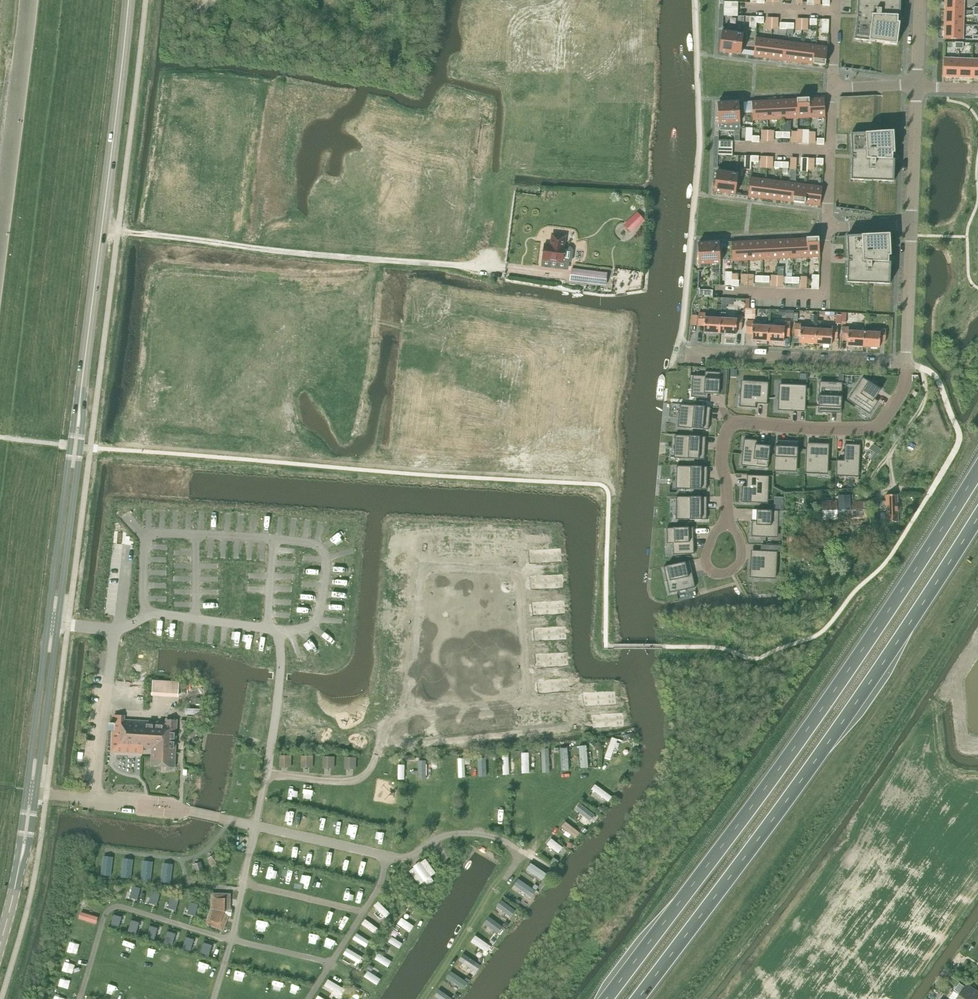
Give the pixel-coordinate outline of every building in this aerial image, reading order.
[(897,45),(898,34),(900,23),(898,22),(898,17),(900,17),(901,6),(901,0),(858,0),(857,4),(857,15),(859,15),(859,18),(857,17),(854,39),(876,42),(897,45)] [(945,10),(964,11),(964,0),(945,0),(945,10)] [(945,10),(944,24),(963,25),(964,11),(945,10)] [(944,24),(944,38),(963,39),(963,25),(944,24)] [(744,34),(722,31),(721,42),(742,44),(744,34)] [(756,37),(753,56),(769,58),(771,39),(756,37)] [(769,58),(784,60),(786,41),(771,39),(769,58)] [(784,60),(799,62),(801,43),(786,41),(784,60)] [(719,52),(741,55),(742,44),(721,42),(719,52)] [(799,62),(814,64),(816,45),(801,43),(799,62)] [(814,64),(825,65),(828,46),(816,45),(814,64)] [(944,58),(943,77),(958,77),(958,58),(944,58)] [(958,58),(958,77),(972,78),(972,59),(958,58)] [(852,158),(851,180),(872,181),(894,182),(894,170),(895,159),(893,159),(893,153),(895,153),(894,142),(894,131),(887,131),(880,132),(881,113),(882,95),(861,96),(840,97),(839,113),(838,130),(851,131),(851,144),(852,155),(854,155),(854,158),(852,158)] [(810,117),(825,117),(824,97),(809,98),(810,117)] [(798,118),(810,117),(809,98),(797,99),(798,118)] [(768,120),(783,119),(782,99),(767,100),(768,120)] [(783,119),(798,118),(797,99),(782,99),(783,119)] [(753,120),(768,120),(767,100),(752,101),(753,120)] [(739,112),(739,101),(717,102),(718,113),(739,112)] [(718,124),(740,123),(739,112),(718,113),(718,124)] [(717,171),(715,181),(737,184),(738,173),(717,171)] [(751,177),(748,196),(764,198),(766,179),(751,177)] [(764,198),(778,200),(781,181),(766,179),(764,198)] [(714,192),(735,195),(737,184),(715,181),(714,192)] [(778,200),(793,202),(796,183),(781,181),(778,200)] [(793,202),(805,203),(807,184),(796,183),(793,202)] [(805,203),(820,205),(822,186),(807,184),(805,203)] [(644,220),(637,213),(624,225),(631,232),(644,220)] [(848,260),(847,282),(868,283),(890,284),(891,262),(889,262),(889,256),(891,256),(890,234),(847,236),(848,258),(850,258),(850,260),(848,260)] [(542,260),(562,262),(564,247),(563,247),(564,236),(551,235),(550,246),(543,245),(542,260)] [(808,257),(820,257),(819,237),(807,238),(808,257)] [(778,259),(793,258),(792,238),(777,239),(778,259)] [(793,258),(808,257),(807,238),(792,238),(793,258)] [(763,259),(778,259),(777,239),(762,240),(763,259)] [(732,261),(748,260),(747,240),(731,241),(732,261)] [(748,260),(763,259),(762,240),(747,240),(748,260)] [(697,243),(697,253),(719,253),(718,242),(697,243)] [(697,253),(698,264),(719,263),(719,253),(697,253)] [(571,269),(569,281),(605,286),(607,274),(571,269)] [(725,307),(736,307),(736,298),(725,297),(725,307)] [(720,332),(721,317),(709,317),(709,315),(705,314),(705,313),(700,312),(699,325),(704,325),(704,332),(720,332)] [(721,317),(720,332),(736,333),(736,329),(741,329),(742,315),(737,315),(737,318),(725,317),(725,316),(721,315),(721,317)] [(768,341),(769,326),(757,325),(757,324),(753,322),(753,321),(747,320),(747,333),(752,333),(752,340),(768,341)] [(769,326),(768,341),(784,342),(784,335),(789,336),(790,322),(784,322),(784,327),(773,326),(773,325),(769,324),(769,326)] [(815,344),(816,329),(805,328),(805,327),(801,325),(801,324),(795,323),(794,336),(799,336),(799,343),(815,344)] [(816,329),(815,344),(832,345),(832,338),(837,339),(838,326),(832,326),(832,330),(821,329),(821,328),(816,327),(816,329)] [(863,347),(864,332),(853,331),(853,329),(848,329),(848,327),(843,327),(842,339),(847,339),(847,346),(863,347)] [(864,332),(863,347),(879,348),(880,342),(885,342),(886,330),(880,329),(880,333),(869,332),(869,330),(864,330),(864,332)] [(705,376),(693,375),(692,389),(695,389),(695,397),(708,398),(708,394),(719,394),(720,372),(705,371),(705,376)] [(881,389),(863,377),(854,390),(859,393),(852,403),(870,414),(878,401),(875,399),(881,389)] [(741,385),(739,407),(756,408),(756,403),(767,404),(769,382),(753,381),(753,386),(741,385)] [(828,386),(819,385),(818,412),(829,413),(829,407),(841,408),(842,382),(829,382),(828,386)] [(779,389),(778,410),(794,411),(794,407),(806,407),(807,385),(791,384),(791,390),(779,389)] [(705,406),(680,404),(679,418),(682,418),(681,427),(708,430),(709,419),(704,419),(705,406)] [(700,436),(675,435),(674,448),(678,449),(677,458),(704,460),(705,449),(699,449),(700,436)] [(760,440),(744,439),(742,460),(753,461),(752,466),(768,468),(770,446),(759,445),(760,440)] [(787,447),(775,447),(774,472),(787,473),(788,469),(797,469),(798,442),(787,442),(787,447)] [(818,449),(806,448),(805,473),(819,474),(819,470),(828,471),(829,444),(819,443),(818,449)] [(844,460),(837,460),(836,476),(859,477),(860,453),(857,453),(857,444),(844,444),(844,460)] [(702,466),(677,466),(676,479),(680,480),(680,489),(707,490),(707,479),(701,479),(702,466)] [(769,476),(747,475),(746,486),(742,486),(741,502),(763,503),(763,491),(768,491),(769,476)] [(886,522),(898,521),(897,495),(886,495),(886,501),(882,502),(882,507),(886,507),(886,522)] [(676,510),(680,510),(680,520),(707,519),(707,509),(701,509),(701,496),(676,497),(676,510)] [(836,528),(872,527),(871,501),(852,502),(852,496),(835,496),(836,502),(836,522),(836,528)] [(796,514),(796,516),(800,516),(807,517),(807,511),(806,511),(806,500),(796,499),(796,514)] [(821,523),(836,522),(836,502),(819,503),(820,510),(818,510),(819,519),(820,519),(821,523)] [(779,511),(757,510),(756,521),(752,521),(751,537),(772,537),(772,526),(778,526),(779,511)] [(800,523),(800,516),(796,516),(796,514),(789,513),(789,522),(800,523)] [(689,527),(666,528),(667,544),(673,543),(673,555),(694,554),(693,538),(689,538),(689,527)] [(777,551),(755,550),(755,562),(750,561),(749,578),(771,579),(771,567),(777,567),(777,551)] [(785,560),(784,572),(795,573),(796,561),(785,560)] [(827,561),(817,562),(818,571),(828,570),(827,561)] [(685,562),(663,567),(669,593),(695,587),(692,572),(688,573),(685,562)] [(178,694),(178,682),(152,681),(151,693),(178,694)] [(142,754),(142,749),(143,749),(146,746),(152,746),(151,766),(175,767),(175,762),(177,720),(166,719),(165,722),(124,721),(124,717),(113,717),(112,753),(142,754)] [(615,737),(608,756),(614,758),(621,739),(615,737)] [(583,746),(583,768),(591,768),(590,746),(583,746)] [(280,764),(289,765),(289,756),(281,756),(280,764)] [(302,765),(311,765),(311,756),(302,756),(302,765)] [(333,758),(324,757),(324,766),(333,766),(333,758)] [(354,758),(346,758),(345,767),(354,767),(354,758)] [(461,778),(469,778),(468,758),(461,758),(461,778)] [(482,777),(490,777),(490,758),(482,758),(482,777)] [(612,767),(612,773),(629,771),(629,765),(612,767)] [(613,801),(616,795),(598,784),(594,790),(613,801)] [(583,803),(577,810),(589,820),(595,813),(583,803)] [(580,839),(585,832),(568,822),(564,828),(580,839)] [(554,838),(549,845),(561,854),(567,847),(554,838)] [(212,867),(220,861),(215,854),(208,859),(209,861),(208,862),(212,867)] [(105,875),(115,876),(116,856),(106,856),(105,875)] [(134,879),(137,860),(127,858),(124,878),(134,879)] [(425,858),(420,862),(422,864),(414,869),(413,867),(408,871),(419,886),(424,882),(426,885),(433,880),(431,877),(436,873),(425,858)] [(155,881),(156,862),(146,861),(145,880),(155,881)] [(194,874),(204,871),(201,862),(193,865),(193,867),(192,868),(194,874)] [(174,884),(177,864),(166,863),(164,883),(174,884)] [(546,881),(551,873),(533,863),(529,871),(546,881)] [(210,893),(210,908),(205,923),(223,930),(229,913),(230,893),(210,893)] [(514,918),(520,910),(504,899),(499,907),(514,918)] [(389,917),(394,913),(382,901),(377,905),(389,917)] [(84,912),(82,920),(100,923),(102,916),(84,912)] [(501,935),(508,927),(492,916),(486,924),(501,935)] [(413,933),(418,926),(405,917),(400,924),(413,933)] [(369,918),(365,924),(379,934),(384,928),(369,918)] [(369,948),(374,940),(360,931),(355,939),(369,948)] [(479,935),(474,942),(490,953),(495,945),(479,935)] [(395,936),(391,942),(403,949),(406,943),(395,936)] [(80,956),(88,958),(91,950),(83,947),(80,956)] [(346,955),(364,965),(368,956),(350,947),(346,955)] [(381,953),(378,960),(392,967),(396,960),(381,953)] [(332,978),(327,986),(344,995),(348,987),(332,978)] [(956,998),(977,998),(977,992),(966,984),(964,987),(959,983),(954,990),(959,994),(956,998)]
